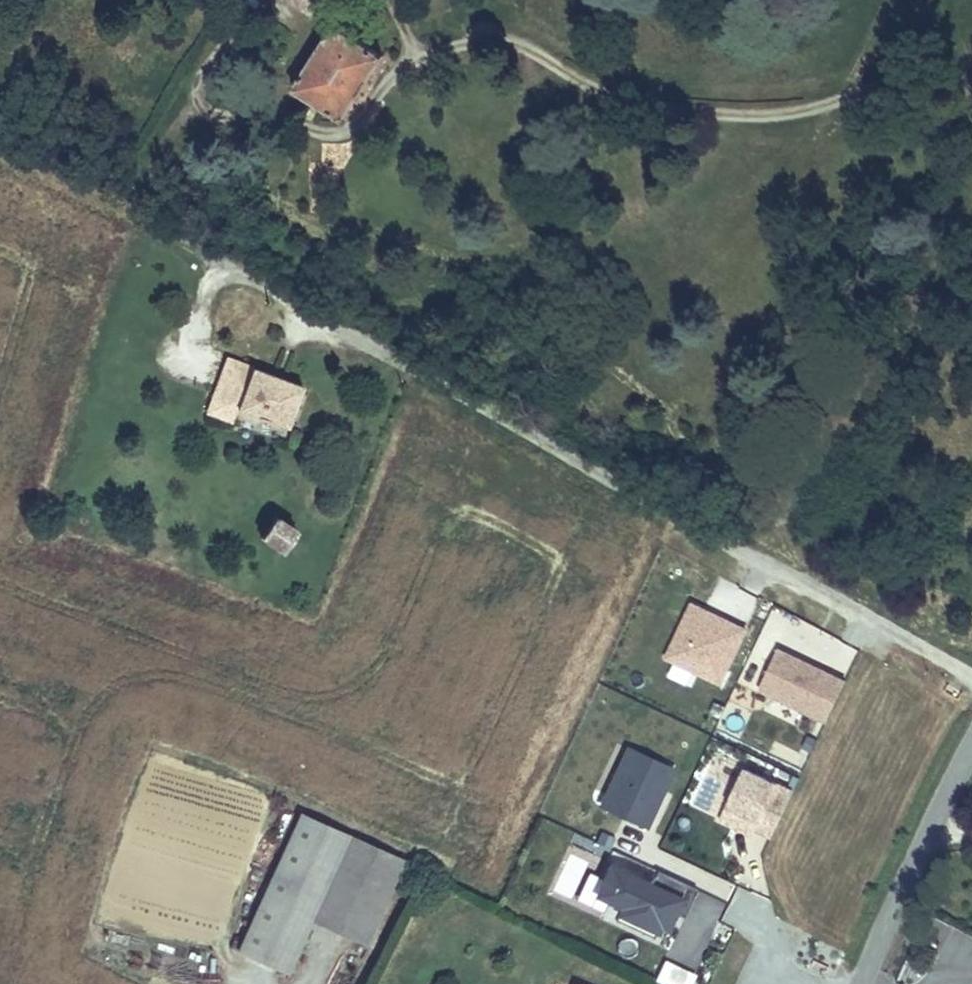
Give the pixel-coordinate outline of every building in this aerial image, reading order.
[(383,62),(332,31),(292,96),(341,128),(383,62)] [(221,403),(203,443),(233,455),(279,475),(295,435),(221,403)] [(294,529),(265,501),(246,522),(276,550),(294,529)] [(721,684),(748,623),(691,598),(658,672),(690,686),(696,673),(721,684)] [(755,689),(823,724),(847,679),(779,644),(755,689)] [(647,826),(676,765),(625,742),(597,803),(647,826)] [(709,832),(762,856),(795,786),(742,761),(709,832)] [(361,828),(314,805),(248,937),(295,961),(321,909),(361,828)] [(361,828),(321,909),(371,932),(411,852),(361,828)] [(680,886),(606,860),(601,875),(585,869),(591,853),(568,845),(550,896),(587,909),(588,906),(663,933),(680,886)] [(653,980),(661,983),(691,983),(696,973),(664,957),(653,980)]
